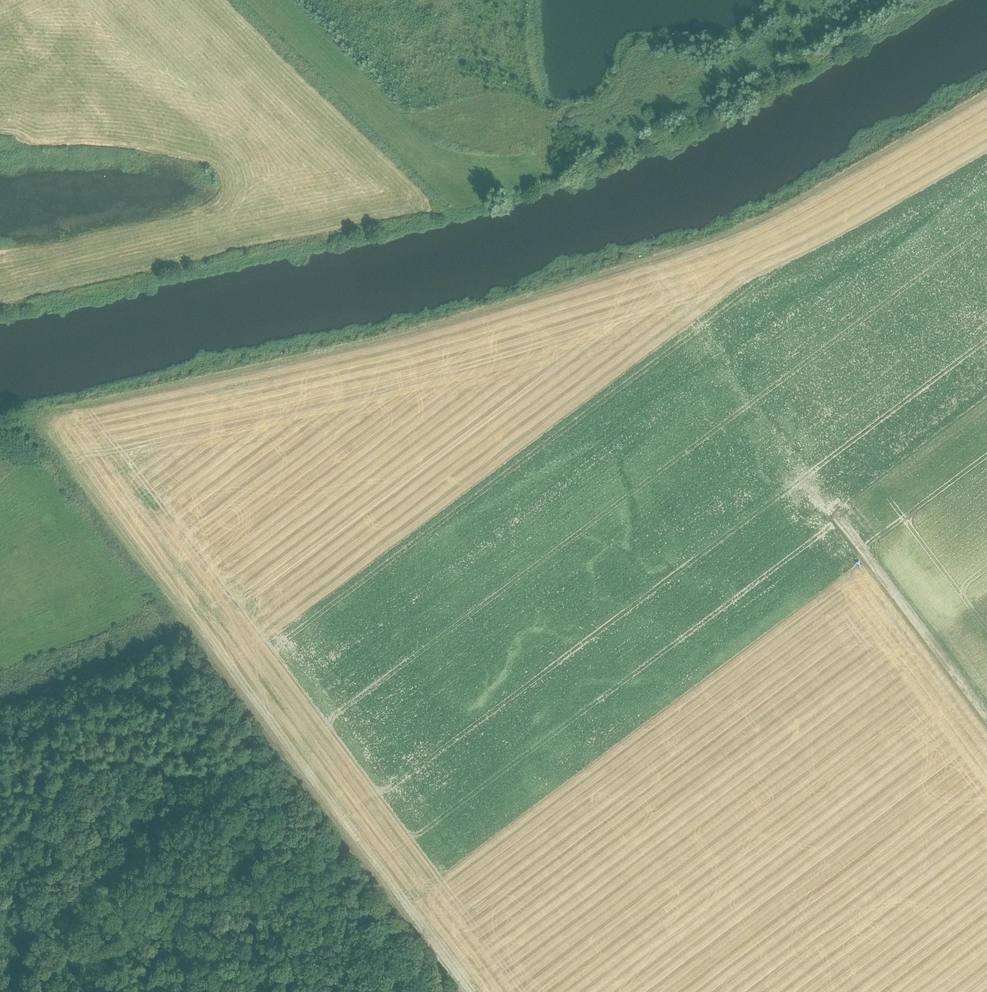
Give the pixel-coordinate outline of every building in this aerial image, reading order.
[(192,91),(196,97),(216,84),(212,78),(192,91)]
